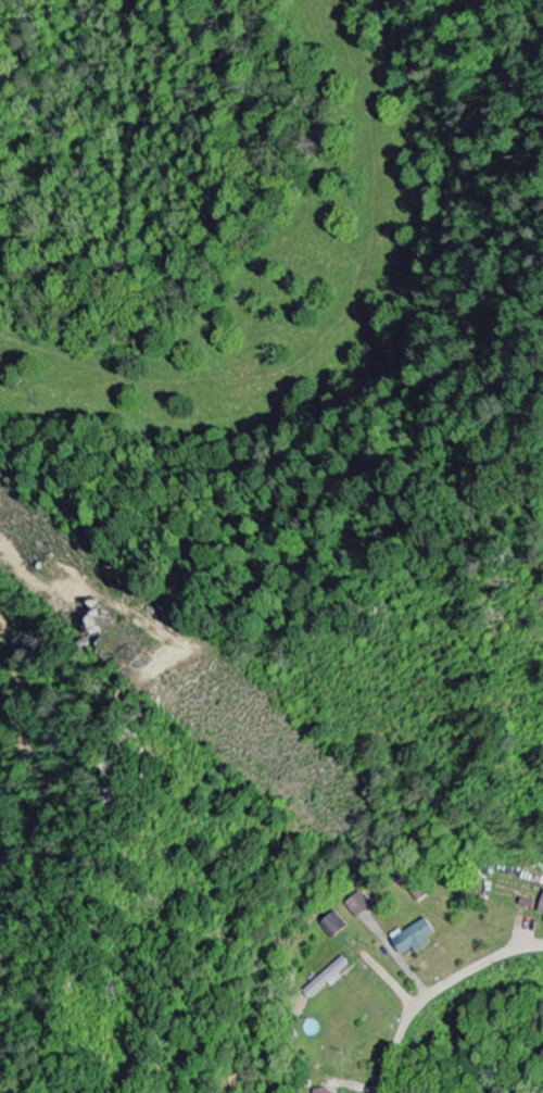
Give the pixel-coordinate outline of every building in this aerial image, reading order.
[(353,928),(339,912),(323,926),(337,941),(353,928)] [(431,939),(440,933),(431,919),(407,934),(404,930),(394,937),(406,956),(418,948),(421,954),(435,945),(431,939)] [(319,993),(331,983),(335,988),(347,978),(343,974),(354,965),(348,957),(313,986),(319,993)]
